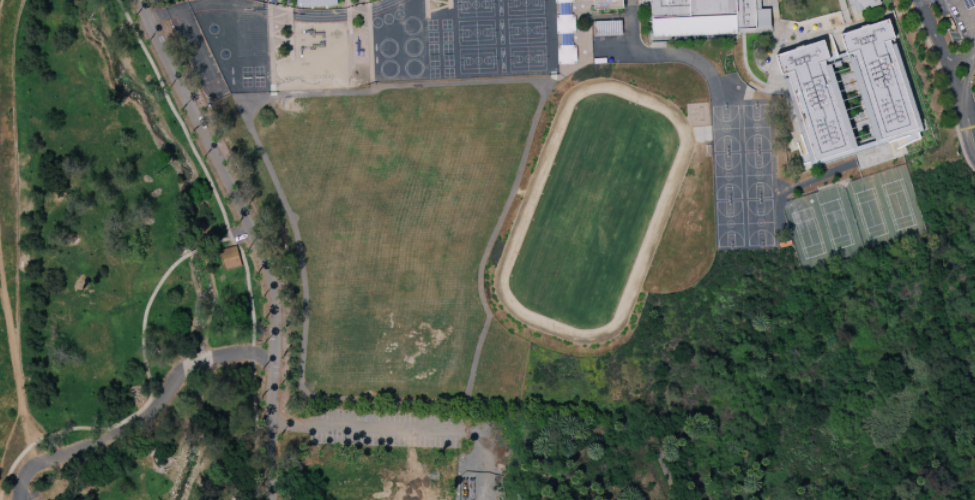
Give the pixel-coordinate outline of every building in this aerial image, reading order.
[(622,9),(622,0),(593,0),(593,9),(622,9)] [(850,12),(879,5),(878,0),(848,0),(850,12)] [(770,10),(755,10),(755,30),(770,30),(770,10)] [(556,16),(556,34),(575,34),(574,15),(556,16)] [(840,33),(845,55),(853,53),(860,78),(858,79),(860,88),(869,86),(883,139),(919,129),(890,20),(840,33)] [(778,54),(808,162),(854,150),(824,41),(778,54)] [(576,64),(576,46),(557,46),(558,64),(576,64)] [(222,250),(227,270),(242,266),(236,246),(222,250)]
